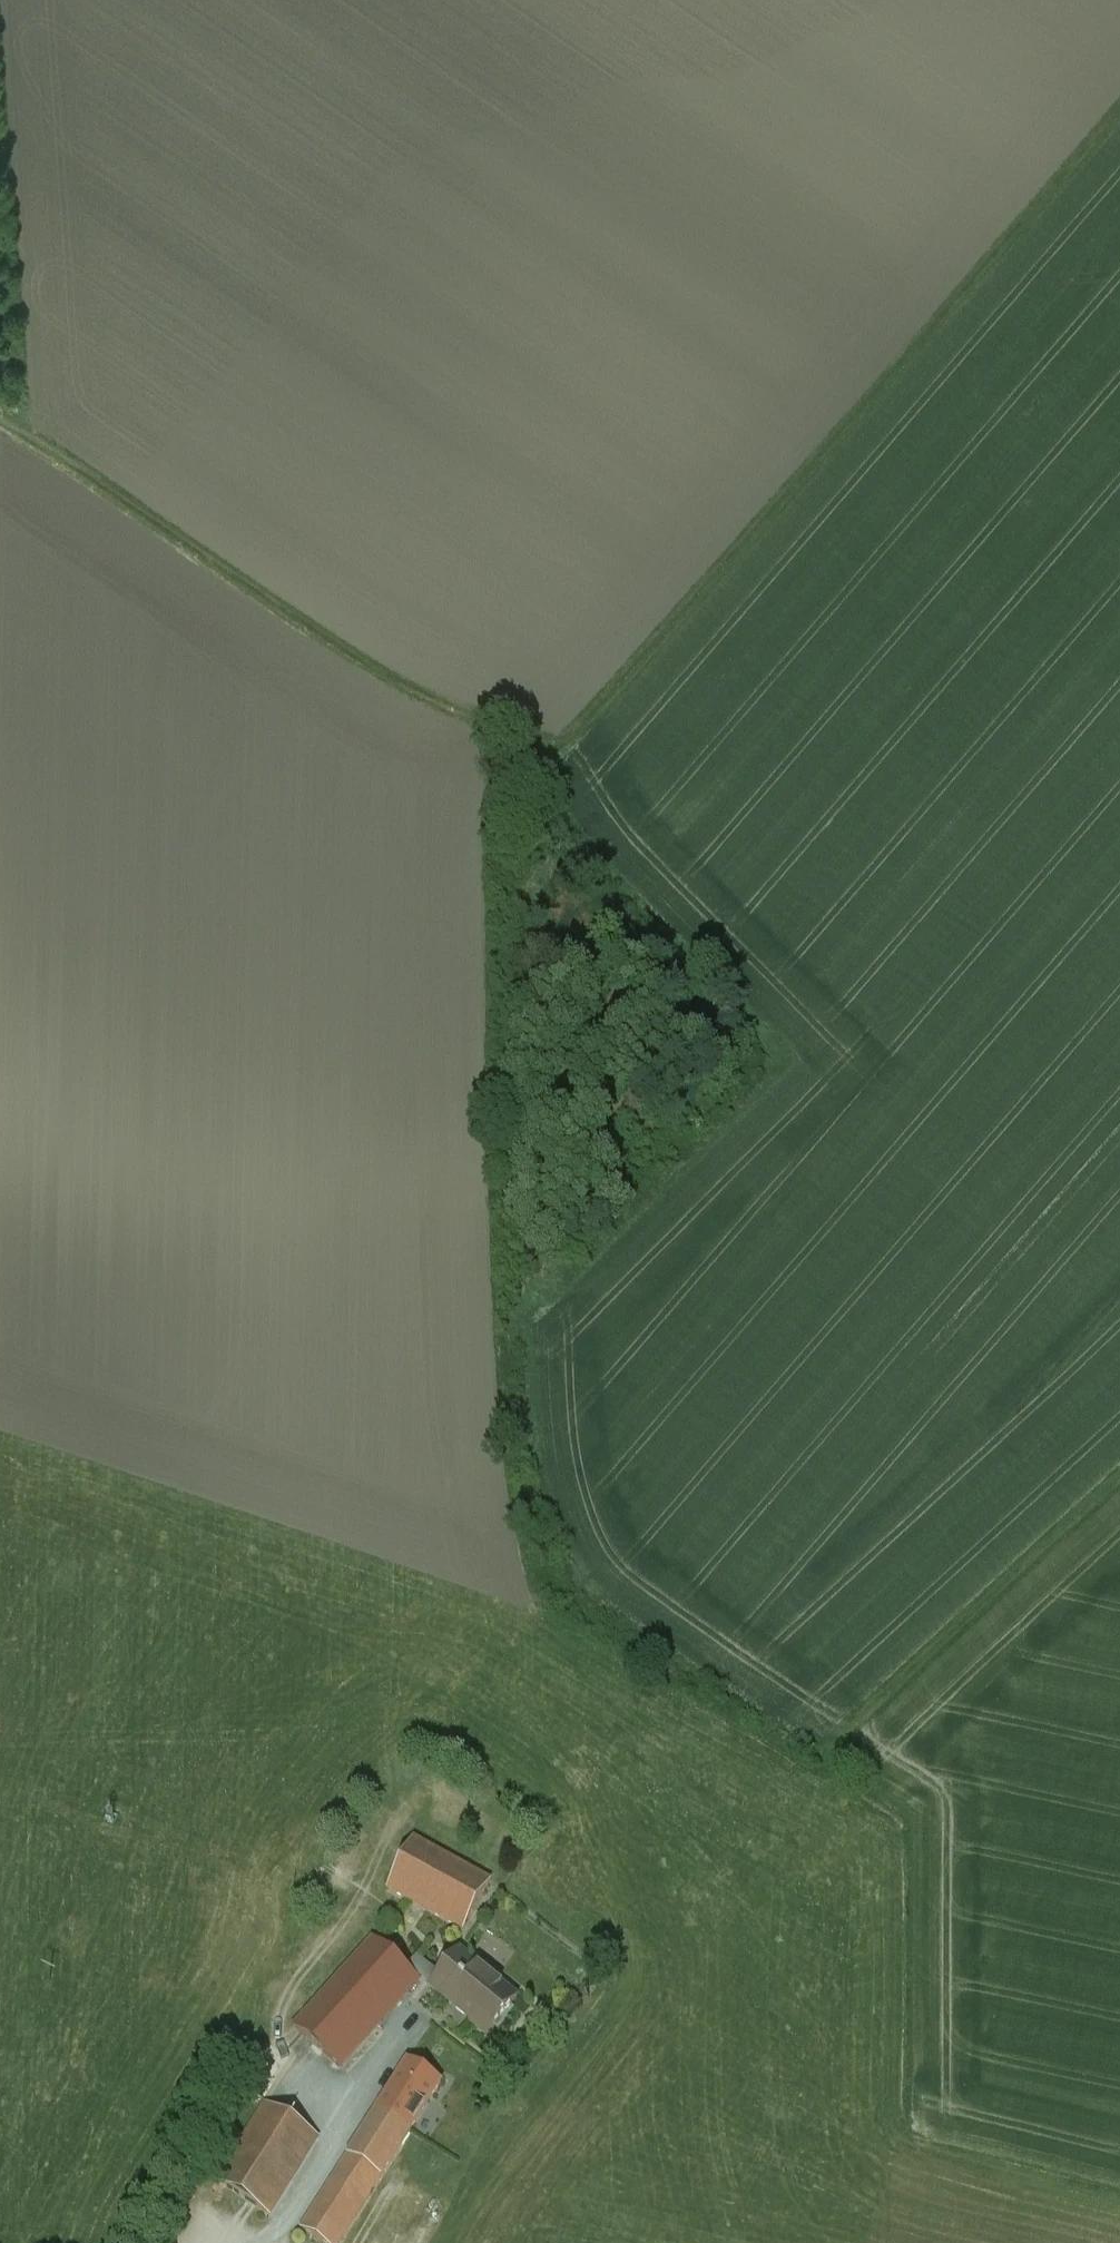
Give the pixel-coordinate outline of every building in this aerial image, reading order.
[(490,1882),(414,1840),(389,1890),(463,1931),(490,1882)] [(373,1940),(294,2027),(340,2068),(419,1981),(417,1979),(407,1969),(373,1940)] [(517,2000),(459,1952),(440,1976),(432,1986),(431,1987),(473,2021),(471,2023),(487,2037),(517,2000)] [(440,1976),(417,1958),(407,1969),(417,1979),(420,1976),(432,1986),(440,1976)] [(407,2061),(347,2156),(381,2177),(441,2083),(407,2061)] [(318,2137),(266,2104),(218,2182),(270,2215),(318,2137)] [(301,2229),(323,2242),(339,2242),(381,2177),(347,2156),(301,2229)]
